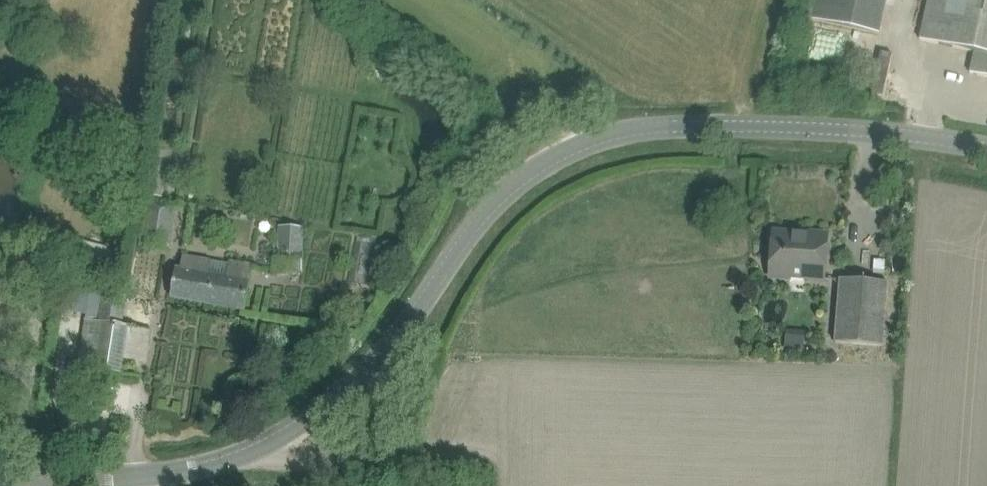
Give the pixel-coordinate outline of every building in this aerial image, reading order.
[(879,34),(887,0),(813,0),(809,19),(879,34)] [(920,40),(975,52),(970,74),(986,77),(986,0),(929,0),(920,40)] [(893,54),(881,52),(871,95),(883,97),(893,54)] [(180,141),(182,126),(168,124),(167,139),(180,141)] [(140,245),(169,250),(177,202),(148,197),(140,245)] [(770,277),(825,280),(828,236),(774,232),(770,277)] [(302,271),(304,238),(276,237),(274,270),(302,271)] [(198,273),(176,269),(172,297),(245,310),(252,266),(231,262),(230,265),(200,260),(198,273)] [(841,279),(835,342),(883,346),(888,282),(841,279)] [(67,287),(64,311),(88,315),(91,291),(67,287)] [(100,294),(96,321),(122,325),(127,298),(100,294)] [(151,343),(158,310),(137,306),(130,338),(151,343)] [(79,368),(122,374),(129,326),(86,320),(79,368)] [(390,419),(379,413),(375,421),(385,427),(390,419)]
